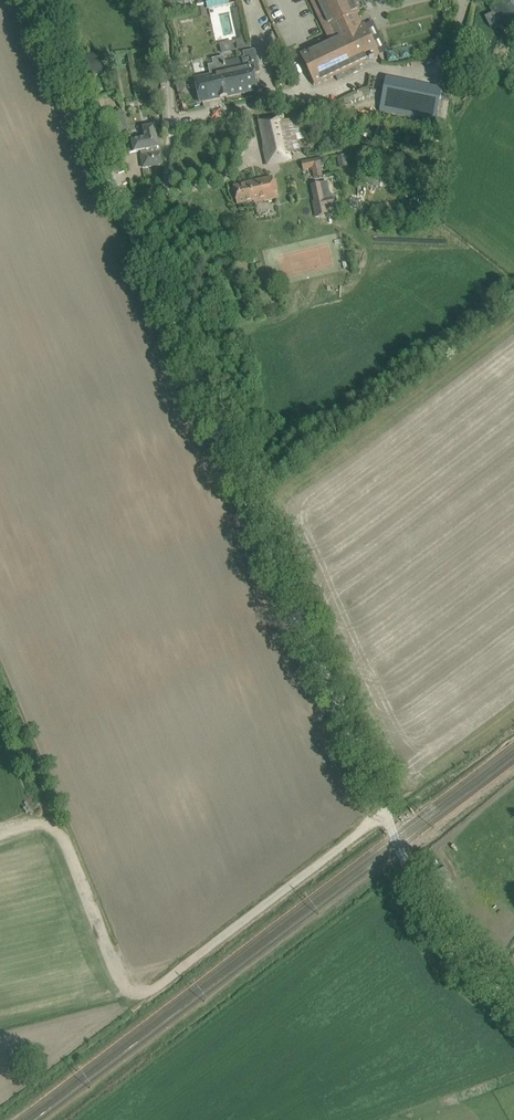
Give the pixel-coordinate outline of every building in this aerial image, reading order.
[(162,10),(184,6),(183,0),(160,0),(162,10)] [(302,55),(316,85),(336,75),(339,83),(363,72),(359,64),(360,64),(369,60),(370,60),(374,58),(374,57),(379,55),(366,28),(365,26),(361,27),(355,15),(358,13),(359,13),(353,0),(316,0),(329,27),(332,26),(337,38),(326,44),(302,55)] [(494,2),(498,5),(492,8),(499,18),(507,14),(513,21),(513,0),(496,0),(494,2)] [(241,8),(235,10),(237,19),(243,18),(241,8)] [(211,76),(195,79),(201,105),(258,93),(258,90),(258,89),(255,76),(255,74),(260,73),(256,53),(256,50),(250,51),(243,52),(244,58),(225,62),(224,56),(212,59),(213,64),(208,65),(211,76)] [(101,72),(97,63),(94,54),(83,58),(91,77),(101,72)] [(442,90),(387,78),(380,111),(435,122),(442,90)] [(128,130),(120,110),(110,114),(118,134),(128,130)] [(259,121),(266,151),(263,151),(267,166),(293,161),(291,152),(300,150),(297,136),(304,134),(301,118),(284,122),(283,116),(259,121)] [(161,165),(159,152),(157,152),(156,148),(159,147),(155,126),(144,128),(146,139),(132,141),(135,152),(141,151),(143,168),(161,165)] [(346,155),(336,157),(339,169),(348,166),(346,155)] [(320,158),(302,162),(304,171),(312,170),(314,179),(323,177),(321,168),(322,167),(320,158)] [(233,187),(237,205),(238,206),(254,203),(254,205),(277,200),(276,194),(279,193),(277,182),(274,182),(273,177),(248,182),(248,184),(233,187)] [(327,182),(311,186),(314,201),(312,202),(315,218),(328,215),(327,209),(335,208),(333,199),(324,201),(322,194),(329,193),(327,182)]
